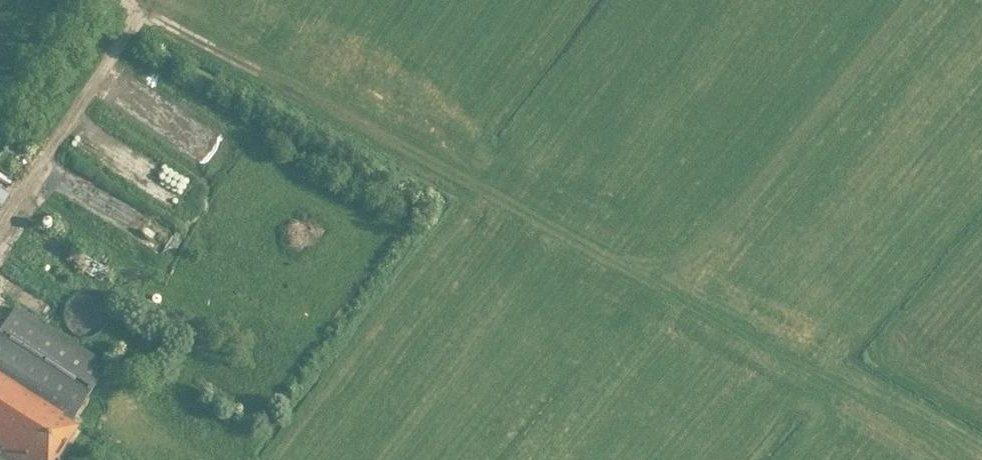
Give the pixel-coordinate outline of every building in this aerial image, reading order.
[(305,37),(302,45),(325,53),(327,45),(305,37)] [(36,149),(9,132),(0,145),(0,202),(36,149)] [(47,229),(40,242),(103,282),(112,269),(47,229)] [(12,457),(16,459),(21,459),(22,458),(25,459),(51,459),(74,425),(57,414),(60,409),(71,416),(105,362),(14,304),(0,326),(0,459),(10,459),(12,457)]
